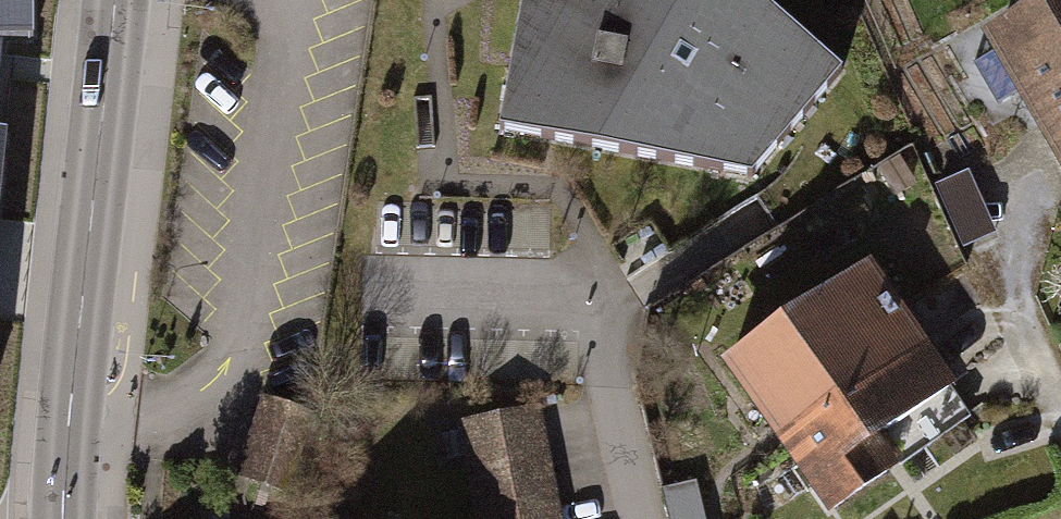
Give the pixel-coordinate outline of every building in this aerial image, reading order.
[(35,47),(34,0),(0,0),(0,47),(35,47)] [(518,25),(495,156),(747,201),(838,91),(724,0),(624,0),(518,25)] [(979,26),(1060,178),(1060,0),(1027,0),(979,26)] [(0,136),(0,223),(10,137),(0,136)] [(940,189),(968,259),(997,247),(970,177),(940,189)] [(901,322),(867,268),(800,311),(880,437),(1004,358),(958,286),(901,322)] [(717,363),(816,518),(821,518),(900,469),(880,437),(800,311),(717,363)] [(457,423),(477,518),(555,518),(532,408),(457,423)] [(313,428),(251,410),(234,468),(295,486),(313,428)] [(661,518),(701,518),(691,481),(654,490),(661,518)]
